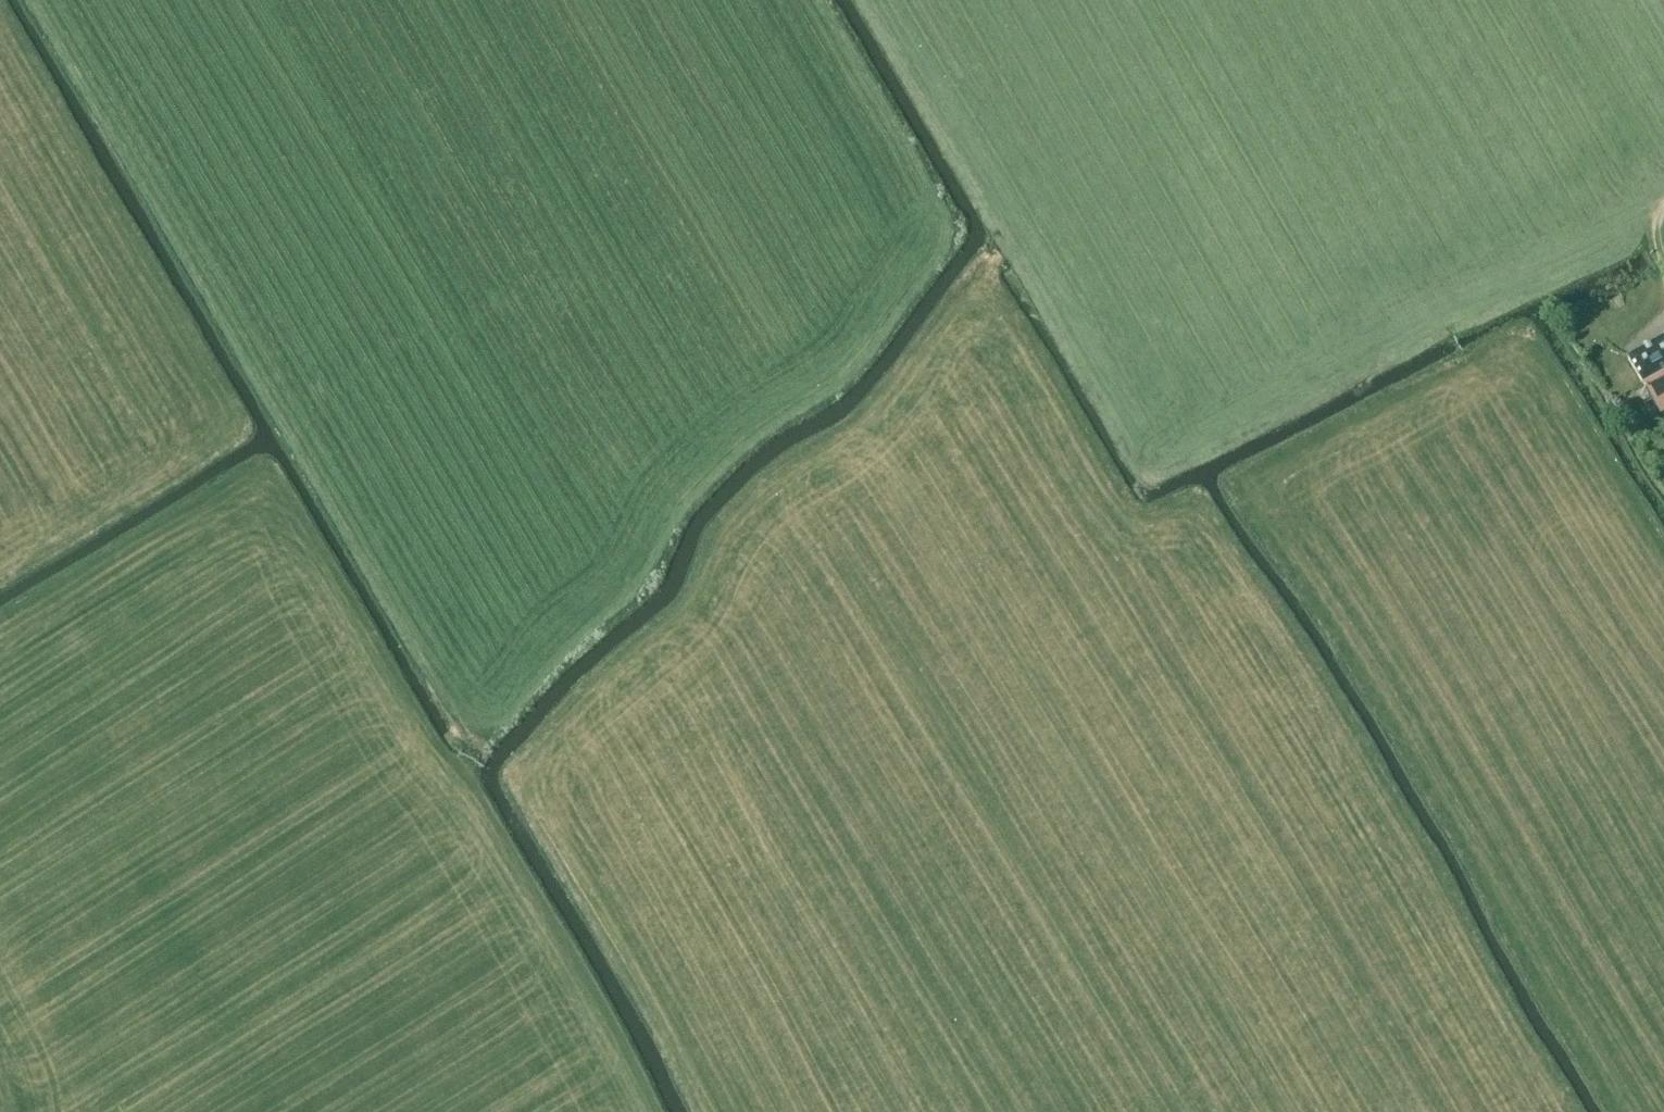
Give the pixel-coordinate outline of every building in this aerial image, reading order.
[(1663,340),(1630,359),(1628,360),(1657,410),(1663,406),(1663,339),(1663,340)]
